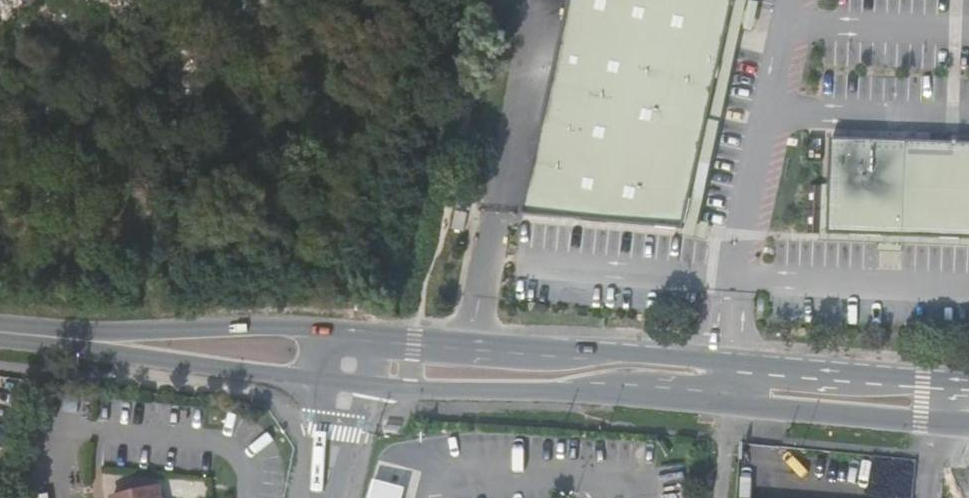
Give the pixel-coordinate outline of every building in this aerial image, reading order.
[(524,215),(684,230),(686,230),(737,0),(571,0),(524,215)] [(686,230),(684,230),(683,235),(709,241),(713,225),(702,221),(739,49),(743,30),(754,32),(761,3),(750,1),(750,0),(737,0),(686,230)] [(833,138),(831,168),(829,234),(968,239),(968,143),(833,138)] [(831,168),(824,168),(821,241),(879,244),(879,252),(904,253),(904,244),(968,247),(968,239),(829,234),(831,168)] [(159,480),(111,490),(113,497),(163,497),(159,480)] [(377,480),(372,497),(406,497),(409,488),(377,480)]
